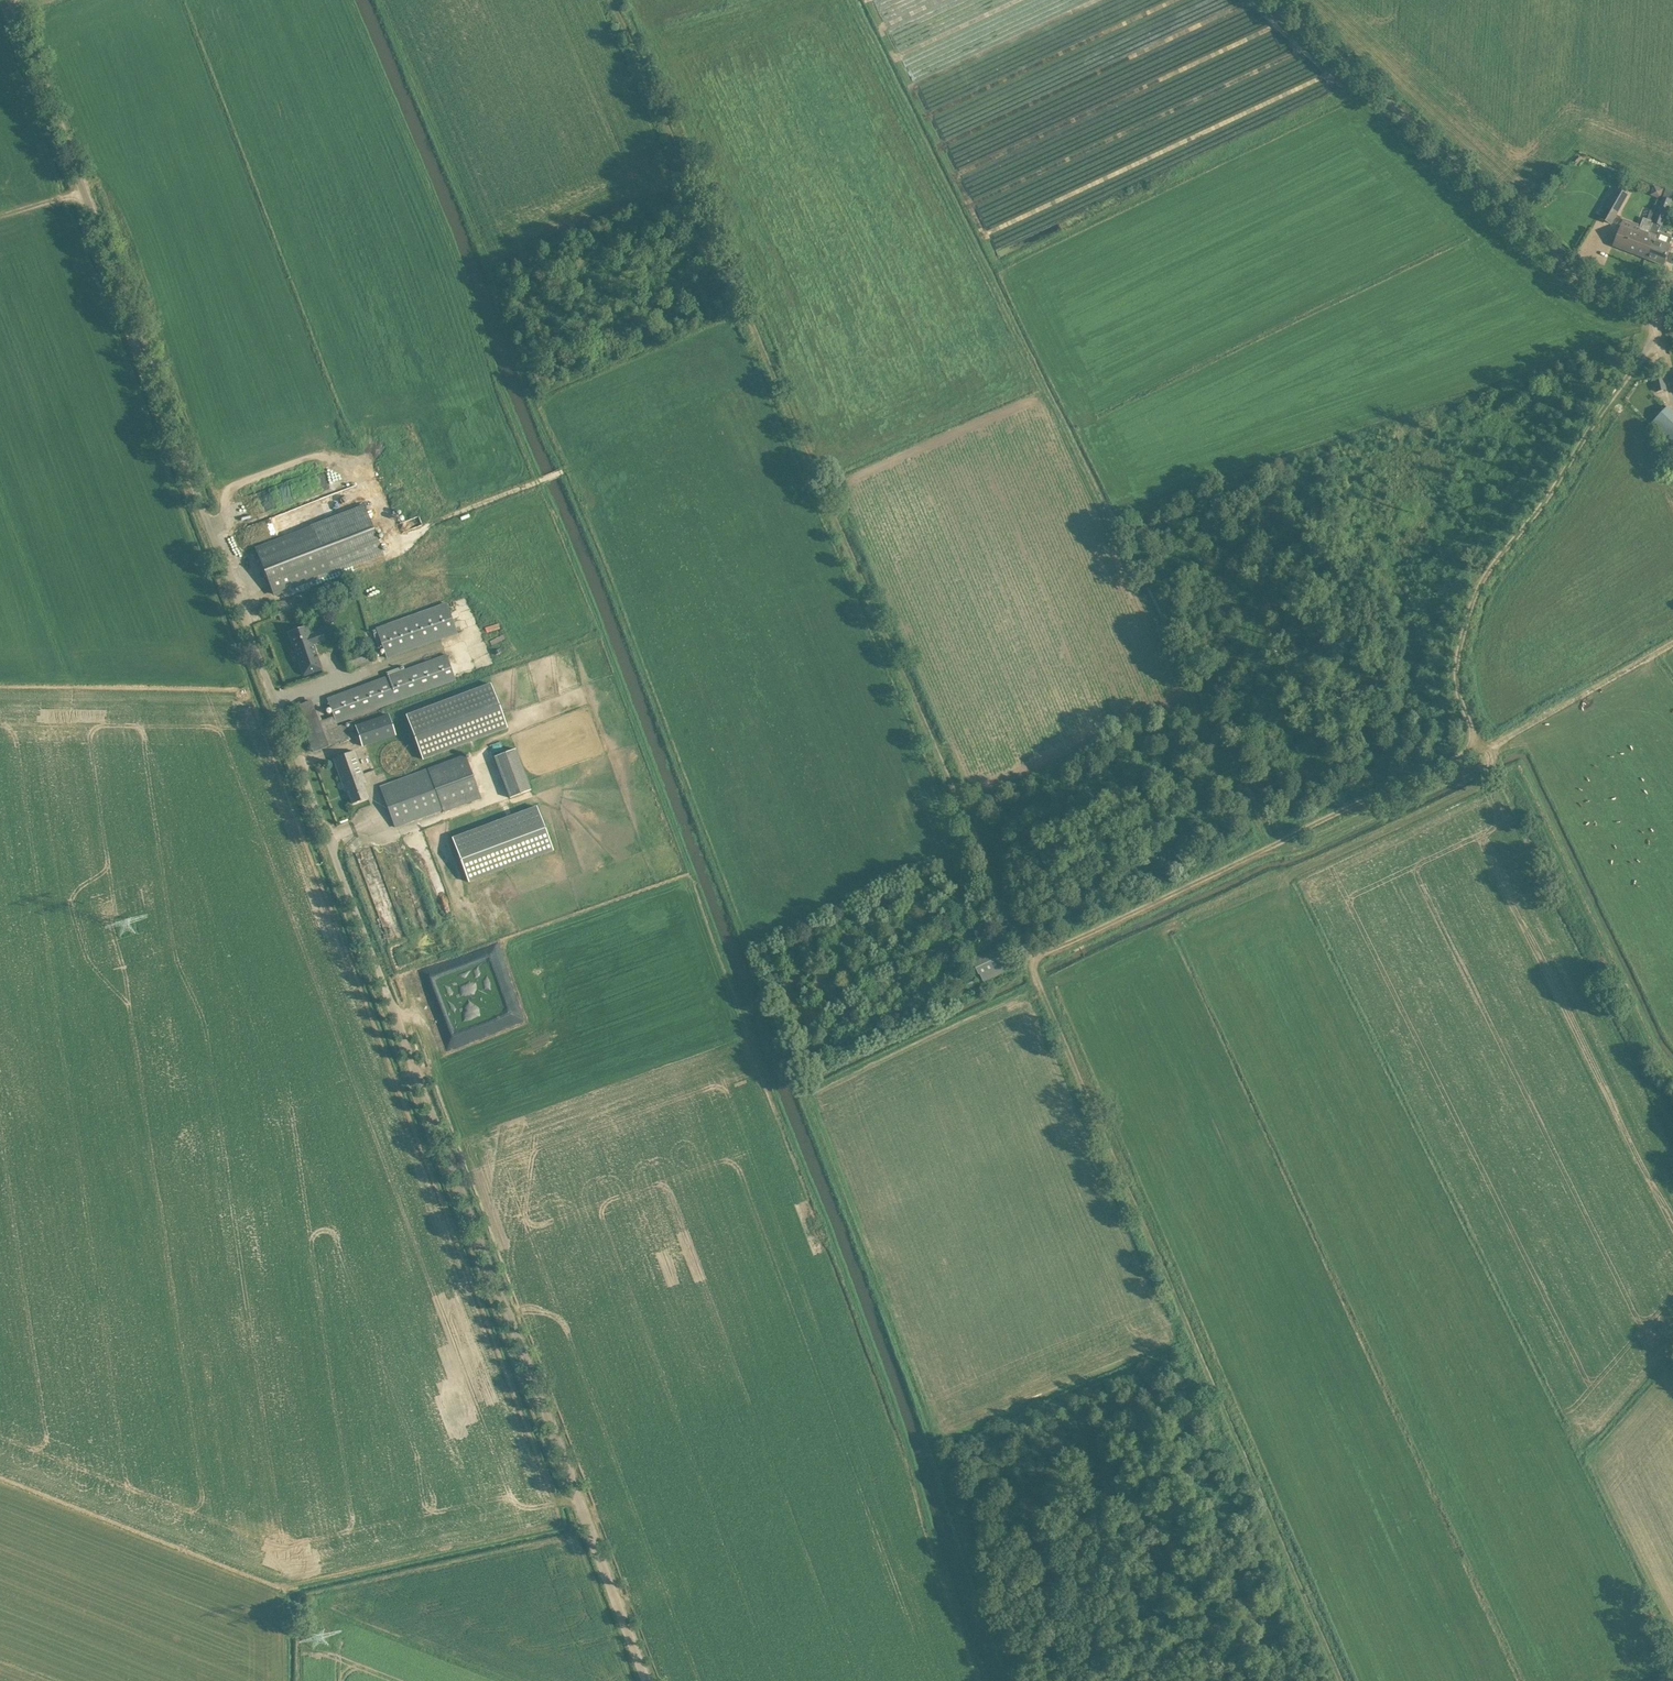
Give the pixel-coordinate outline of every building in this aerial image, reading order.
[(1577,155),(1572,160),(1577,164),(1581,160),(1577,155)] [(1664,189),(1654,185),(1650,195),(1660,198),(1664,189)] [(1627,194),(1618,188),(1601,218),(1610,223),(1627,194)] [(1652,245),(1647,258),(1663,264),(1667,254),(1671,246),(1670,245),(1672,238),(1658,231),(1661,224),(1664,216),(1665,216),(1671,200),(1663,197),(1657,212),(1647,237),(1650,238),(1648,244),(1652,245)] [(1614,245),(1647,258),(1652,245),(1648,244),(1650,238),(1647,237),(1657,212),(1654,211),(1650,220),(1645,218),(1638,233),(1621,226),(1617,236),(1615,236),(1613,242),(1615,243),(1614,245)] [(1653,377),(1656,389),(1656,391),(1666,388),(1663,375),(1653,377)] [(1668,406),(1649,426),(1672,448),(1672,412),(1668,406)] [(295,487),(258,491),(260,503),(296,499),(295,487)] [(311,528),(256,550),(273,594),(383,552),(365,507),(311,528)] [(386,657),(457,632),(446,602),(376,627),(386,657)] [(307,625),(289,632),(304,675),(322,669),(313,644),(315,643),(312,634),(310,635),(307,625)] [(348,653),(343,655),(350,673),(371,664),(364,646),(359,648),(354,635),(343,639),(348,653)] [(296,705),(308,736),(338,726),(337,723),(456,680),(446,654),(327,699),(333,716),(322,720),(314,699),(296,705)] [(489,682),(405,715),(422,758),(506,725),(489,682)] [(386,715),(354,726),(362,745),(394,735),(386,715)] [(338,726),(308,736),(314,752),(323,748),(340,742),(340,743),(350,740),(345,723),(338,726)] [(515,748),(495,756),(510,797),(531,789),(515,748)] [(333,758),(342,781),(362,773),(353,750),(344,754),(333,758)] [(427,768),(380,785),(396,826),(442,809),(443,811),(481,797),(465,754),(427,768)] [(365,782),(362,773),(342,781),(345,789),(347,788),(353,803),(363,800),(368,798),(362,783),(365,782)] [(535,800),(450,832),(467,875),(551,843),(535,800)] [(906,888),(916,890),(918,879),(908,877),(906,888)] [(1000,948),(990,953),(973,961),(979,974),(980,973),(986,985),(1011,973),(1000,948)] [(899,984),(894,971),(882,976),(887,989),(899,984)] [(964,980),(968,989),(978,984),(975,975),(964,980)]
